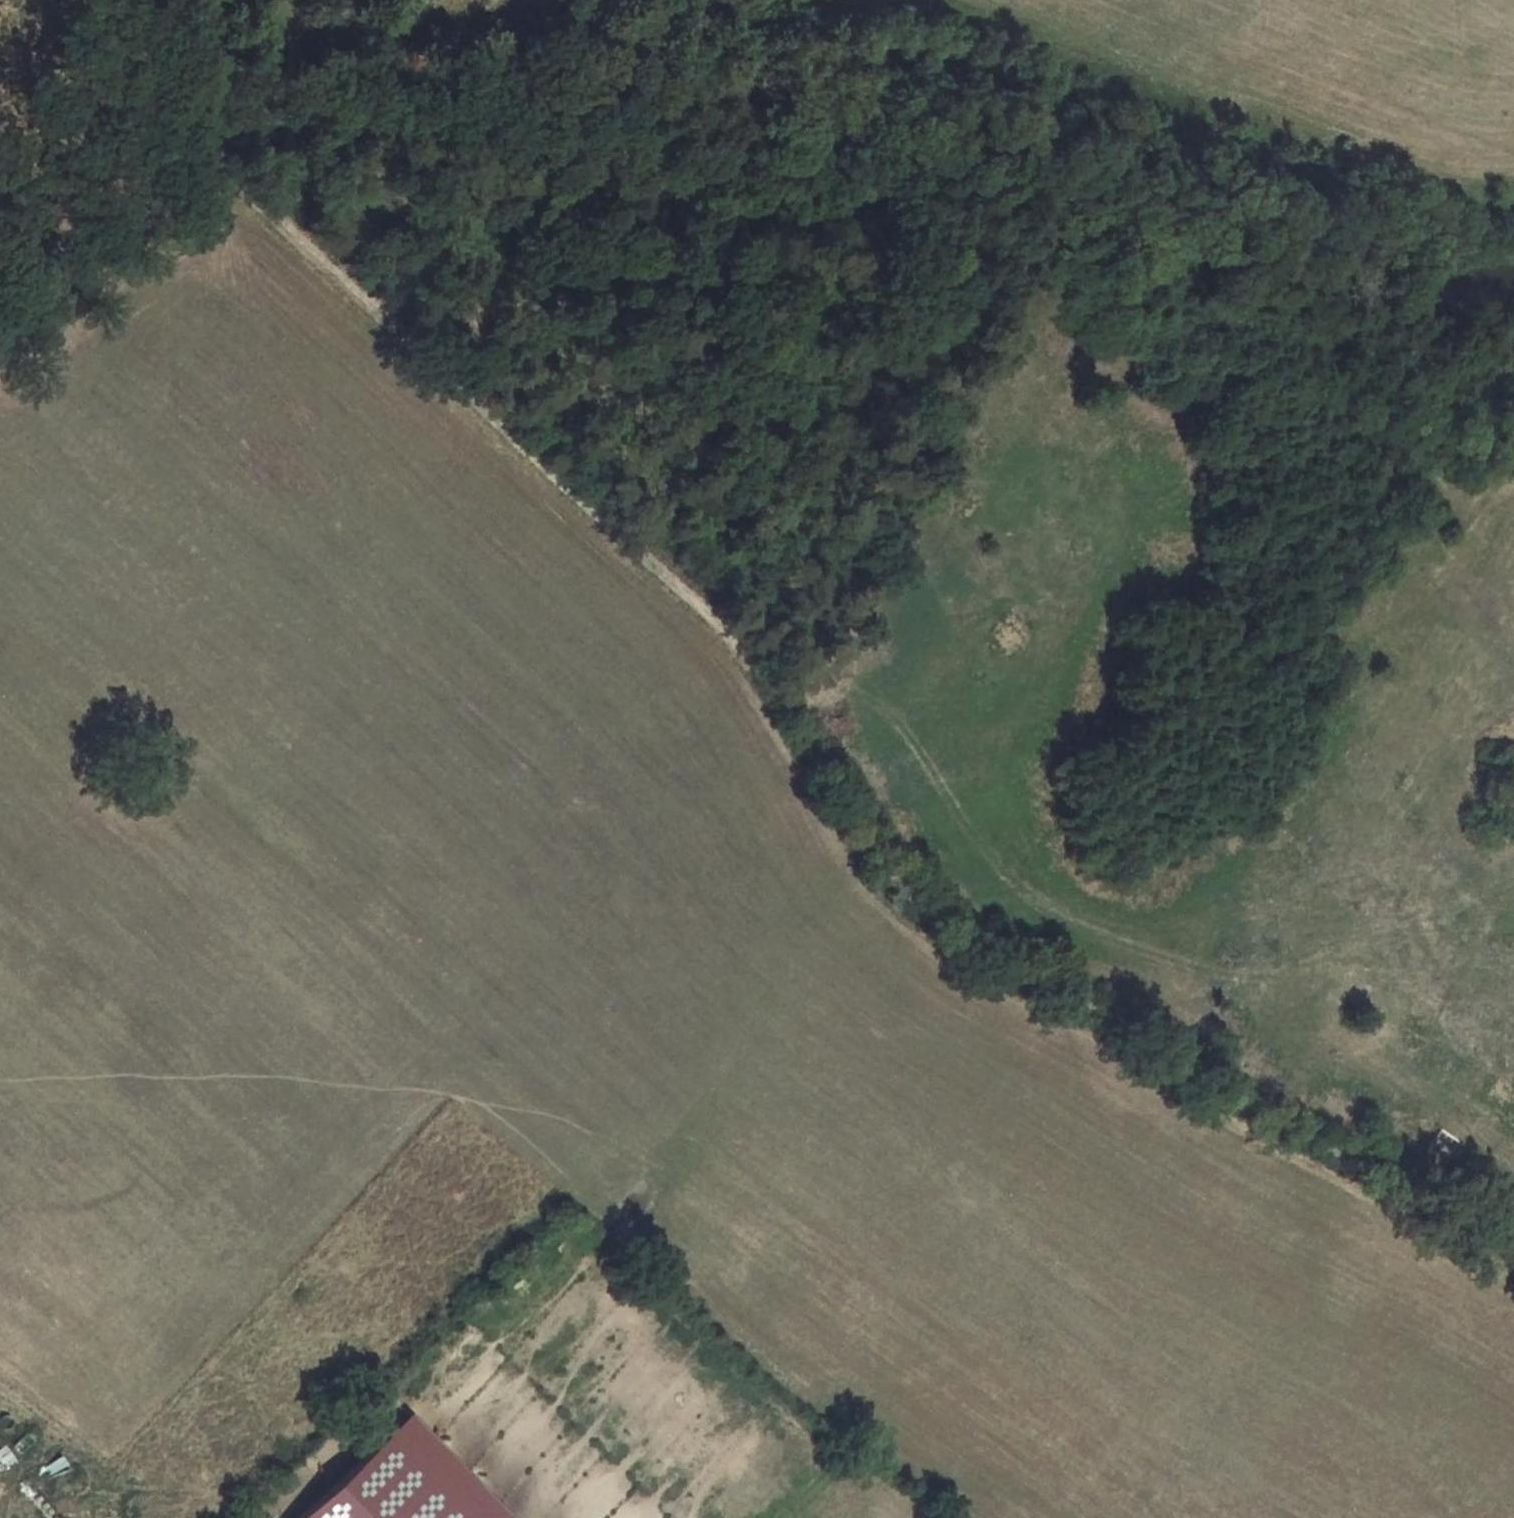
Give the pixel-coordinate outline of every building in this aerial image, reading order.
[(388,1432),(300,1517),(472,1517),(388,1432)]
